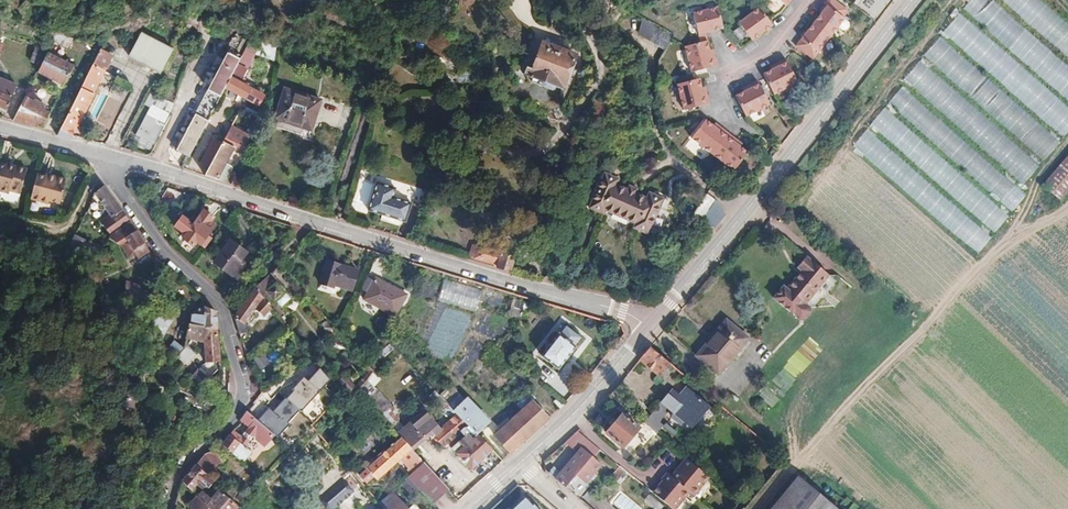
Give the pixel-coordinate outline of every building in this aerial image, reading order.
[(786,9),(793,0),(775,0),(786,9)] [(833,0),(824,0),(822,2),(826,5),(819,13),(812,22),(829,35),(836,26),(839,23),(842,19),(842,18),(839,15),(835,12),(841,6),(833,0)] [(989,0),(971,0),(965,8),(1067,97),(1067,66),(989,0)] [(1039,0),(1001,0),(1067,58),(1067,25),(1039,0)] [(844,9),(841,6),(835,12),(839,15),(844,9)] [(718,10),(694,16),(699,37),(713,34),(724,31),(718,10)] [(759,11),(739,26),(752,44),(763,36),(772,29),(759,11)] [(1067,130),(1067,107),(955,14),(939,33),(1063,136),(1067,130)] [(637,35),(665,47),(672,32),(644,19),(637,35)] [(846,22),(842,19),(839,23),(836,26),(841,29),(844,29),(847,26),(846,22)] [(804,32),(794,45),(807,55),(812,49),(816,52),(829,35),(812,22),(804,32)] [(72,37),(60,32),(57,30),(53,38),(52,40),(67,47),(72,37)] [(234,32),(218,63),(231,70),(246,41),(247,39),(234,32)] [(141,34),(130,57),(139,61),(140,58),(153,65),(152,68),(159,72),(160,73),(171,50),(141,34)] [(258,41),(249,37),(246,41),(231,70),(223,87),(255,105),(259,96),(249,90),(251,87),(240,81),(242,78),(240,77),(258,41)] [(1044,160),(1059,140),(935,38),(919,57),(1044,160)] [(708,45),(686,50),(692,76),(717,70),(715,61),(712,62),(710,54),(708,45)] [(562,56),(537,47),(529,68),(525,66),(522,74),(528,77),(527,81),(550,90),(551,86),(560,89),(571,63),(570,60),(571,57),(570,54),(565,52),(563,53),(562,55),(562,56)] [(100,49),(92,64),(105,70),(112,56),(100,49)] [(812,49),(807,55),(811,58),(816,52),(812,49)] [(63,84),(72,64),(46,51),(36,71),(63,84)] [(139,61),(152,68),(153,65),(140,58),(139,61)] [(1024,183),(1040,164),(916,61),(900,80),(1024,183)] [(764,76),(774,97),(798,85),(786,62),(778,66),(779,69),(771,73),(764,76)] [(231,70),(218,63),(211,79),(218,95),(223,87),(231,70)] [(69,138),(72,134),(105,70),(92,64),(57,131),(55,134),(69,138)] [(0,78),(0,106),(6,109),(16,85),(0,78)] [(212,107),(218,95),(211,79),(210,78),(194,111),(203,115),(202,118),(206,120),(212,107)] [(693,84),(677,88),(683,113),(709,107),(706,98),(704,99),(701,90),(699,82),(693,84)] [(743,93),(735,97),(745,118),(769,106),(757,83),(749,87),(750,89),(743,93)] [(1022,190),(896,85),(882,101),(1008,206),(1022,190)] [(279,89),(269,120),(267,126),(295,134),(296,132),(304,134),(305,132),(315,101),(279,89)] [(43,110),(45,107),(24,96),(12,119),(36,125),(37,122),(43,125),(49,113),(43,110)] [(170,105),(154,97),(144,117),(160,126),(170,105)] [(1005,210),(879,105),(865,122),(992,226),(1005,210)] [(245,123),(251,126),(255,119),(235,109),(219,143),(206,168),(202,175),(222,181),(228,168),(221,164),(229,147),(239,151),(247,134),(241,131),(245,123)] [(193,113),(174,150),(187,157),(206,120),(202,118),(193,113)] [(150,145),(160,126),(144,117),(134,137),(138,139),(150,145)] [(704,119),(690,137),(711,153),(727,133),(719,127),(718,129),(712,125),(704,119)] [(989,230),(862,125),(849,142),(976,247),(989,230)] [(734,138),(727,133),(711,153),(731,169),(732,170),(746,151),(737,145),(732,141),(734,138)] [(210,138),(197,163),(206,168),(219,143),(210,138)] [(138,139),(136,144),(148,150),(150,145),(138,139)] [(1042,184),(1059,199),(1067,189),(1067,156),(1042,184)] [(24,169),(12,166),(11,169),(2,167),(0,166),(0,192),(6,193),(7,190),(18,193),(24,169)] [(618,187),(612,184),(614,179),(601,173),(585,207),(598,214),(600,210),(614,217),(618,187)] [(58,204),(65,180),(54,177),(52,180),(44,178),(35,175),(29,199),(46,204),(47,201),(58,204)] [(359,199),(371,213),(380,185),(364,182),(359,199)] [(380,185),(371,213),(409,225),(415,207),(396,201),(399,192),(380,185)] [(101,186),(93,192),(109,214),(111,216),(102,223),(106,230),(109,233),(118,226),(127,220),(101,186)] [(618,187),(614,217),(629,225),(628,228),(641,235),(658,200),(644,193),(642,199),(618,187)] [(724,214),(715,202),(705,194),(690,216),(710,231),(724,214)] [(162,213),(172,217),(178,203),(168,200),(162,213)] [(192,224),(205,234),(213,224),(208,221),(212,216),(203,209),(192,224)] [(100,221),(102,223),(111,216),(109,214),(100,221)] [(131,226),(127,220),(118,226),(124,238),(118,242),(127,256),(133,252),(135,257),(146,250),(131,226)] [(192,224),(182,238),(190,245),(194,240),(199,243),(203,246),(210,237),(205,234),(192,224)] [(104,241),(109,233),(106,230),(99,244),(102,246),(104,241)] [(64,251),(72,254),(80,238),(72,235),(64,251)] [(241,250),(224,240),(210,263),(234,277),(240,268),(233,264),(241,250)] [(492,265),(510,271),(514,257),(479,246),(477,250),(474,249),(471,256),(493,263),(492,265)] [(801,307),(796,303),(819,275),(796,256),(787,267),(791,271),(778,288),(774,285),(764,297),(790,319),(794,319),(801,311),(801,307)] [(333,283),(350,288),(357,269),(326,260),(318,283),(331,287),(333,283)] [(284,292),(269,275),(253,290),(270,310),(283,325),(288,320),(273,302),(284,292)] [(92,301),(100,300),(99,277),(91,277),(92,301)] [(362,295),(390,314),(405,293),(390,282),(387,286),(374,277),(362,295)] [(138,285),(124,279),(119,292),(145,303),(149,295),(137,290),(138,285)] [(253,290),(232,316),(237,335),(244,334),(248,328),(244,325),(255,311),(264,318),(270,310),(253,290)] [(524,302),(514,299),(509,315),(519,318),(524,302)] [(198,315),(192,315),(191,325),(215,328),(214,312),(204,306),(198,310),(198,315)] [(311,313),(324,327),(329,323),(316,309),(311,313)] [(154,314),(152,328),(165,333),(170,320),(154,314)] [(748,336),(725,319),(696,355),(719,372),(735,352),(739,355),(751,340),(747,337),(748,336)] [(218,362),(215,328),(191,325),(189,325),(186,341),(197,339),(199,356),(204,355),(204,363),(218,362)] [(162,342),(165,333),(152,328),(151,337),(152,338),(162,342)] [(557,330),(535,356),(550,370),(572,344),(557,330)] [(183,351),(183,350),(174,343),(164,354),(174,362),(183,351)] [(663,378),(673,365),(649,346),(639,359),(663,378)] [(267,363),(258,352),(250,359),(259,370),(267,363)] [(372,371),(377,364),(368,355),(363,361),(372,371)] [(569,360),(559,378),(570,384),(580,366),(569,360)] [(196,373),(191,378),(174,362),(166,371),(205,386),(207,384),(208,384),(196,373)] [(257,419),(272,434),(275,436),(286,425),(285,422),(294,412),(296,413),(325,381),(316,367),(304,380),(300,377),(288,389),(291,391),(270,413),(266,409),(257,419)] [(361,396),(373,385),(379,379),(372,371),(356,389),(361,396)] [(354,385),(343,375),(336,381),(347,392),(354,385)] [(386,402),(387,401),(373,385),(361,396),(387,424),(393,418),(393,411),(386,402)] [(655,430),(656,431),(666,419),(663,415),(671,406),(676,411),(673,414),(682,421),(685,418),(694,424),(710,404),(686,385),(680,393),(672,387),(644,422),(655,430)] [(441,393),(447,405),(460,399),(454,387),(441,393)] [(867,401),(877,413),(889,403),(879,391),(867,401)] [(487,420),(465,397),(452,409),(455,412),(474,432),(487,420)] [(558,408),(563,403),(557,398),(552,402),(558,408)] [(508,453),(544,420),(528,404),(492,436),(508,453)] [(397,436),(409,448),(412,446),(425,434),(428,437),(432,434),(435,436),(432,438),(436,442),(438,441),(442,445),(457,431),(462,436),(449,447),(469,469),(490,450),(474,432),(455,412),(446,419),(438,427),(432,420),(422,409),(401,426),(395,420),(389,426),(397,436)] [(257,419),(245,411),(238,421),(246,428),(245,430),(247,432),(243,437),(232,430),(221,446),(242,463),(251,451),(246,446),(254,437),(263,445),(272,434),(257,419)] [(441,413),(432,420),(438,427),(446,419),(441,413)] [(634,434),(645,442),(655,430),(644,422),(641,426),(623,413),(607,432),(625,446),(634,434)] [(564,441),(577,451),(558,475),(551,469),(547,474),(554,480),(563,487),(568,491),(570,493),(581,480),(590,487),(606,467),(596,459),(603,452),(587,439),(576,431),(564,441)] [(409,448),(397,436),(356,472),(363,480),(371,474),(375,479),(400,458),(407,476),(400,482),(409,493),(416,487),(431,503),(446,489),(422,463),(409,448)] [(175,464),(182,447),(170,441),(167,447),(161,457),(175,464)] [(697,494),(711,475),(688,457),(673,475),(670,472),(664,479),(666,481),(656,494),(676,508),(679,508),(693,491),(697,494)] [(200,459),(195,465),(204,474),(210,468),(200,459)] [(182,481),(191,489),(204,474),(195,465),(182,481)] [(443,466),(437,473),(444,479),(451,473),(443,466)] [(320,494),(331,507),(360,482),(348,469),(320,494)] [(844,508),(799,472),(769,508),(843,508),(844,508)] [(716,479),(711,475),(697,494),(699,496),(701,498),(716,479)] [(164,483),(151,476),(142,491),(155,498),(164,483)] [(716,479),(701,498),(703,499),(718,481),(716,479)] [(509,501),(517,494),(512,489),(504,496),(509,501)] [(693,491),(679,508),(688,508),(699,496),(697,494),(693,491)] [(612,503),(619,508),(642,508),(622,492),(612,503)] [(236,508),(227,500),(222,505),(212,496),(203,506),(195,498),(185,508),(235,508),(236,508)] [(398,501),(396,503),(394,500),(383,508),(405,508),(398,501)]
